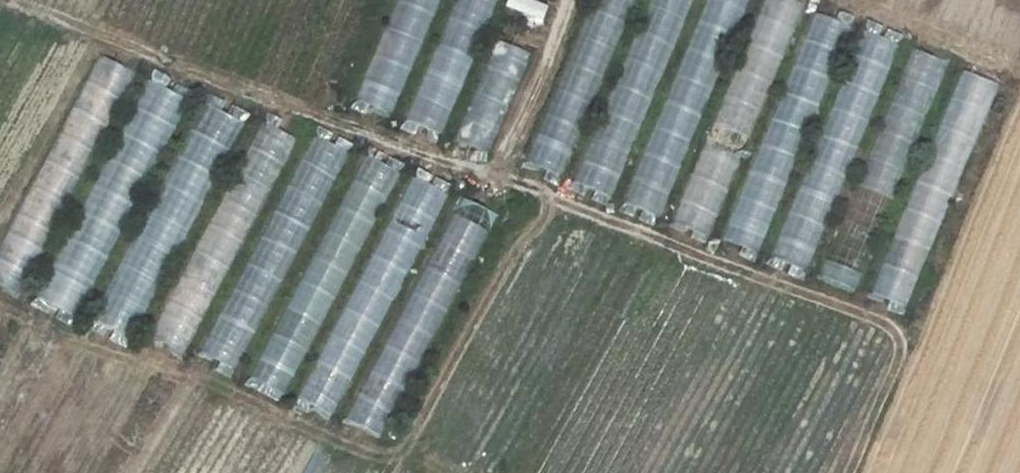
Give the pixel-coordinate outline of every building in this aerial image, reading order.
[(362,102),(395,113),(432,0),(395,0),(362,102)] [(530,165),(563,177),(630,0),(591,0),(530,165)] [(686,0),(646,0),(577,187),(611,200),(686,0)] [(628,207),(663,219),(739,0),(700,0),(628,207)] [(675,225),(711,238),(797,1),(795,0),(757,0),(675,225)] [(728,242),(760,254),(840,22),(829,18),(833,7),(811,0),(728,242)] [(811,275),(891,39),(857,28),(777,263),(811,275)] [(486,153),(528,52),(496,39),(455,140),(486,153)] [(414,124),(445,132),(464,50),(433,43),(414,124)] [(0,250),(0,285),(20,294),(133,60),(99,44),(0,250)] [(904,46),(827,278),(860,289),(937,57),(904,46)] [(898,239),(931,250),(991,81),(958,69),(898,239)] [(113,247),(130,188),(162,136),(159,144),(179,112),(183,97),(167,87),(163,86),(149,77),(145,84),(140,100),(124,126),(119,145),(95,184),(96,181),(84,200),(77,225),(57,257),(56,261),(44,281),(38,303),(73,313),(113,247)] [(93,320),(129,338),(238,117),(202,100),(93,320)] [(147,335),(179,353),(254,215),(257,217),(302,135),(268,116),(147,335)] [(308,133),(263,240),(247,233),(194,359),(239,378),(338,145),(308,133)] [(362,144),(253,387),(258,389),(261,382),(289,395),(391,168),(379,162),(383,154),(362,144)] [(404,173),(304,404),(338,418),(438,187),(404,173)] [(380,435),(482,206),(454,194),(352,423),(380,435)] [(905,306),(916,274),(880,262),(869,293),(905,306)]
